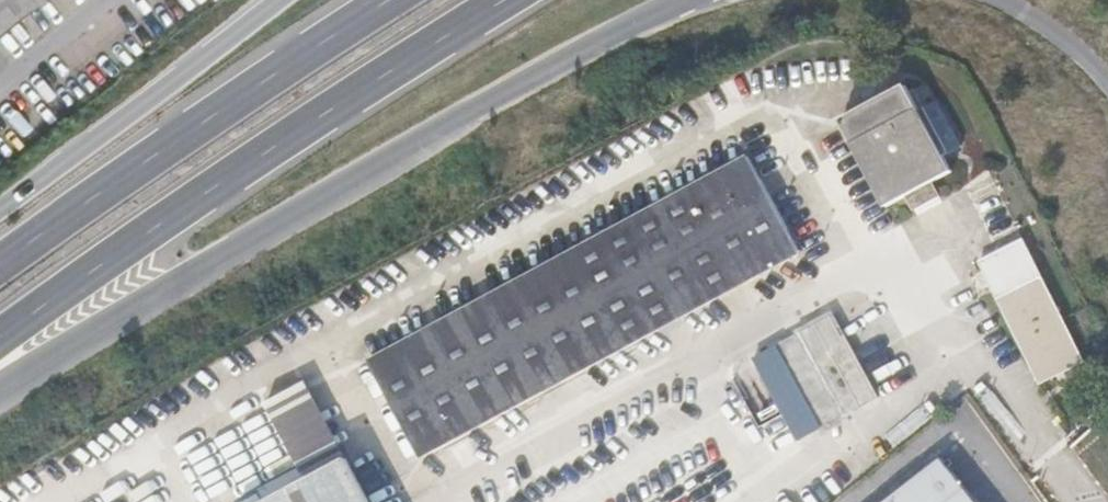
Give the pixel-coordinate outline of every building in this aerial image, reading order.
[(4,42),(56,0),(0,0),(0,37),(4,42)] [(954,172),(907,85),(840,121),(887,208),(907,198),(914,212),(928,204),(941,197),(934,183),(954,172)] [(802,255),(748,156),(369,360),(422,460),(802,255)] [(1040,386),(1084,364),(1022,240),(979,261),(984,273),(1040,386)] [(834,315),(798,334),(819,372),(802,381),(827,425),(864,405),(878,397),(834,315)] [(868,411),(864,405),(827,425),(802,381),(819,372),(798,334),(730,370),(748,401),(791,378),(823,437),(868,411)] [(308,481),(349,459),(306,382),(266,404),(308,481)] [(349,459),(308,481),(269,501),(372,501),(349,459)] [(937,461),(885,501),(970,501),(937,461)] [(290,474),(262,485),(267,496),(294,485),(290,474)]
